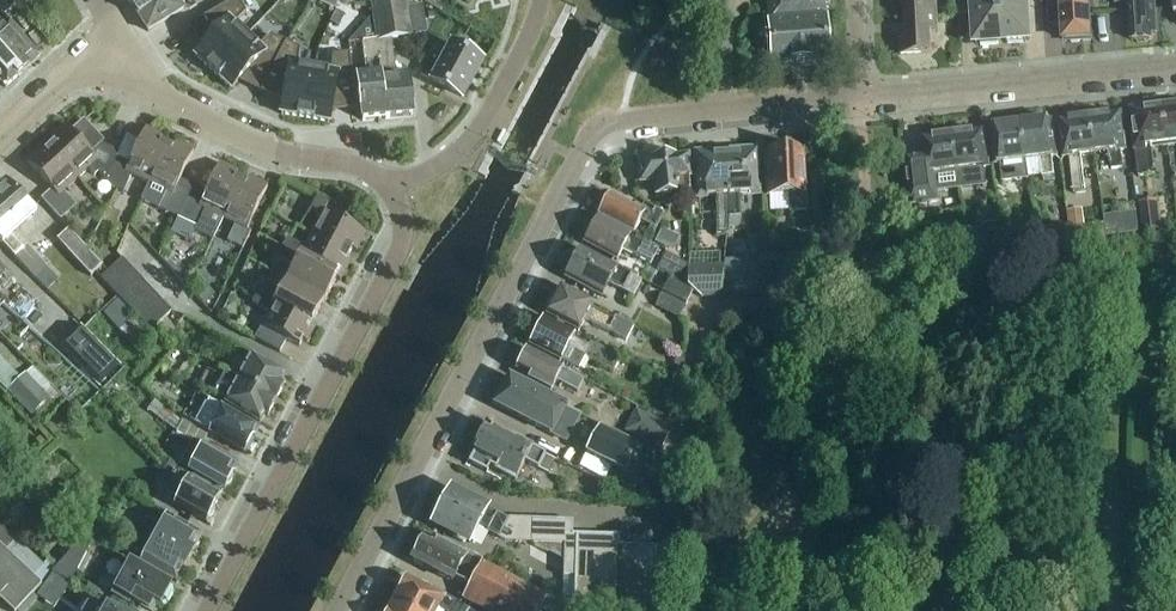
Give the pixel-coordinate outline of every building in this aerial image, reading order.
[(4,15),(16,8),(11,0),(0,0),(0,9),(4,15)] [(135,11),(153,0),(128,0),(135,11)] [(135,11),(148,33),(184,10),(178,0),(153,0),(135,11)] [(189,28),(202,50),(195,57),(213,74),(247,37),(235,26),(246,14),(238,0),(236,0),(189,28)] [(373,17),(377,42),(386,120),(414,117),(408,73),(396,74),(392,41),(411,37),(405,0),(371,0),(373,17)] [(772,65),(828,60),(823,0),(766,0),(772,65)] [(1000,0),(974,0),(977,44),(981,44),(981,47),(999,46),(999,43),(1003,43),(1000,0)] [(1003,43),(1007,43),(1007,45),(1027,44),(1027,41),(1030,41),(1027,0),(1000,0),(1003,43)] [(1048,5),(1050,27),(1064,26),(1065,42),(1069,42),(1072,44),(1079,43),(1081,41),(1091,40),(1089,0),(1075,0),(1075,2),(1062,3),(1063,4),(1048,5)] [(1147,43),(1150,40),(1152,40),(1152,35),(1157,35),(1155,0),(1115,0),(1115,6),(1130,5),(1132,42),(1135,42),(1138,43),(1138,44),(1147,43)] [(901,33),(902,56),(932,55),(931,34),(938,33),(937,2),(906,4),(908,33),(901,33)] [(377,42),(373,17),(349,44),(362,43),(377,42)] [(23,73),(40,58),(9,23),(2,30),(0,28),(0,48),(23,73)] [(247,37),(213,74),(231,91),(238,84),(260,95),(285,44),(270,37),(259,49),(247,37)] [(386,120),(377,42),(362,43),(366,77),(356,78),(362,122),(386,120)] [(285,44),(260,95),(283,106),(281,116),(305,120),(314,71),(298,68),(300,52),(285,44)] [(432,82),(462,98),(481,63),(451,47),(432,82)] [(0,48),(0,83),(5,89),(23,73),(0,48)] [(314,71),(305,120),(330,124),(332,114),(357,111),(350,56),(333,57),(330,73),(314,71)] [(1164,107),(1169,148),(1175,147),(1175,106),(1164,107)] [(1169,148),(1164,107),(1131,112),(1140,178),(1156,176),(1153,150),(1169,148)] [(1106,115),(1091,117),(1096,155),(1110,153),(1112,170),(1124,169),(1121,151),(1126,151),(1121,116),(1107,117),(1106,115)] [(1096,155),(1091,117),(1075,119),(1076,121),(1061,123),(1066,159),(1070,158),(1074,194),(1086,193),(1081,157),(1096,155)] [(92,167),(106,181),(117,158),(119,153),(101,145),(98,138),(84,122),(72,134),(65,127),(50,140),(54,144),(49,149),(78,180),(92,167)] [(1053,122),(1022,125),(1027,162),(1042,160),(1044,178),(1055,176),(1053,159),(1057,158),(1053,122)] [(1027,162),(1022,125),(993,129),(997,166),(1002,165),(1004,183),(1015,181),(1013,164),(1027,162)] [(132,176),(149,184),(167,146),(161,144),(164,139),(146,130),(129,164),(117,158),(106,181),(112,188),(124,194),(132,176)] [(970,132),(954,134),(961,190),(987,187),(985,169),(989,168),(985,133),(970,135),(970,132)] [(961,190),(954,134),(939,136),(939,139),(925,141),(929,176),(933,176),(936,193),(961,190)] [(158,210),(178,219),(190,193),(177,187),(194,153),(175,144),(173,149),(167,146),(149,184),(166,193),(158,210)] [(767,153),(769,197),(789,196),(790,212),(806,212),(804,179),(801,179),(800,151),(785,152),(782,148),(773,148),(770,153),(767,153)] [(64,193),(78,180),(49,149),(44,153),(41,149),(26,163),(52,191),(41,200),(61,221),(77,207),(64,193)] [(755,153),(726,154),(731,219),(739,218),(739,197),(757,196),(755,153)] [(731,219),(726,154),(696,156),(698,199),(716,198),(717,220),(716,237),(727,236),(729,219),(731,219)] [(653,159),(653,162),(639,163),(641,183),(655,182),(657,197),(678,194),(689,193),(687,158),(674,160),(674,157),(653,159)] [(213,241),(223,220),(241,182),(235,179),(238,174),(220,165),(203,200),(190,193),(178,219),(196,228),(194,232),(213,241)] [(241,182),(223,220),(235,226),(227,242),(243,250),(251,232),(247,231),(268,188),(249,179),(247,184),(241,182)] [(35,279),(47,268),(27,247),(24,250),(11,237),(36,214),(6,181),(0,186),(0,242),(15,258),(35,279)] [(601,208),(602,211),(599,216),(635,234),(641,222),(656,230),(664,216),(655,211),(653,215),(636,206),(634,209),(610,196),(607,201),(604,201),(601,208)] [(320,219),(311,236),(349,257),(352,251),(356,253),(366,236),(324,213),(329,204),(317,199),(309,213),(320,219)] [(1141,204),(1145,233),(1162,231),(1158,202),(1141,204)] [(1067,213),(1071,244),(1088,243),(1084,211),(1067,213)] [(1121,216),(1105,218),(1108,238),(1124,236),(1121,216)] [(659,252),(597,219),(590,232),(587,233),(585,238),(586,241),(584,244),(617,262),(622,252),(651,267),(659,252)] [(983,226),(985,245),(1000,243),(997,224),(983,226)] [(102,267),(68,230),(57,241),(91,278),(102,267)] [(1029,250),(1027,235),(1003,237),(1004,253),(1029,250)] [(287,240),(282,250),(336,279),(336,280),(340,282),(350,265),(346,262),(349,257),(311,236),(304,249),(287,240)] [(965,253),(964,240),(955,241),(956,254),(965,253)] [(932,244),(914,247),(915,259),(934,256),(932,244)] [(293,269),(286,281),(324,302),(336,280),(336,279),(282,250),(276,259),(293,269)] [(565,279),(601,298),(608,285),(633,299),(641,283),(580,251),(573,265),(569,265),(564,273),(567,276),(565,279)] [(695,294),(687,288),(688,267),(665,255),(656,271),(670,278),(662,293),(687,307),(695,294)] [(758,256),(759,274),(802,272),(802,270),(811,270),(810,255),(758,256)] [(101,279),(111,290),(132,270),(122,260),(101,279)] [(725,262),(723,275),(721,286),(743,285),(743,275),(746,275),(746,261),(725,262)] [(12,278),(0,265),(0,289),(12,278)] [(721,286),(723,275),(724,266),(688,267),(687,288),(695,294),(700,298),(720,297),(719,286),(721,286)] [(111,290),(121,300),(142,281),(132,270),(111,290)] [(759,274),(759,289),(803,288),(802,272),(759,274)] [(121,300),(130,311),(152,291),(142,281),(121,300)] [(263,285),(257,295),(312,325),(312,324),(324,302),(286,281),(280,294),(263,285)] [(193,294),(205,307),(216,297),(203,284),(193,294)] [(546,315),(578,333),(585,321),(626,342),(634,328),(616,318),(614,321),(591,309),(593,305),(560,288),(553,301),(550,303),(547,308),(548,312),(546,315)] [(130,311),(140,322),(162,302),(152,291),(130,311)] [(312,325),(257,295),(252,305),(268,314),(255,340),(280,354),(287,341),(299,348),(303,342),(307,344),(316,326),(312,324),(312,325)] [(655,309),(679,321),(686,307),(662,295),(655,309)] [(150,335),(118,302),(104,315),(135,349),(150,335)] [(162,302),(140,322),(150,333),(172,313),(162,302)] [(532,343),(530,346),(578,371),(584,359),(613,374),(620,360),(590,344),(589,348),(573,340),(575,336),(543,320),(537,333),(533,334),(531,339),(532,343)] [(529,377),(526,383),(549,395),(556,383),(577,394),(584,381),(527,352),(525,355),(521,357),(518,363),(519,367),(517,371),(529,377)] [(112,367),(98,354),(81,372),(94,385),(112,367)] [(684,368),(685,354),(675,354),(674,367),(684,368)] [(251,358),(238,382),(276,402),(284,387),(281,385),(286,377),(251,358)] [(8,394),(32,418),(39,411),(44,416),(61,398),(33,369),(8,394)] [(276,402),(238,382),(219,371),(207,393),(226,404),(225,406),(260,425),(265,416),(267,417),(276,402)] [(581,416),(509,379),(495,407),(566,443),(579,417),(581,417),(581,416)] [(190,424),(244,454),(246,451),(250,450),(252,445),(251,442),(258,429),(222,410),(203,400),(190,424)] [(148,413),(178,435),(185,424),(155,403),(148,413)] [(680,430),(686,420),(673,413),(668,423),(680,430)] [(634,439),(660,453),(673,429),(647,415),(634,439)] [(476,443),(476,444),(476,445),(477,447),(475,452),(476,453),(470,464),(486,474),(489,469),(515,481),(525,462),(538,469),(545,456),(532,449),(533,448),(519,441),(520,439),(514,435),(512,439),(492,429),(493,429),(489,427),(489,428),(487,427),(484,433),(483,434),(481,435),(480,436),(478,437),(477,439),(477,441),(476,443)] [(643,450),(600,427),(586,454),(625,474),(636,452),(641,455),(643,450)] [(186,456),(194,461),(188,472),(224,491),(226,487),(230,486),(232,481),(231,478),(238,466),(202,447),(193,443),(186,456)] [(168,479),(176,468),(160,458),(153,469),(168,479)] [(174,506),(207,524),(209,520),(211,519),(214,514),(214,511),(221,498),(180,476),(174,487),(182,492),(174,506)] [(676,573),(677,550),(619,547),(619,538),(572,536),(573,524),(515,521),(508,522),(449,492),(432,524),(452,535),(453,539),(463,544),(467,542),(471,544),(479,528),(505,542),(533,544),(533,547),(564,562),(563,578),(575,578),(574,610),(644,610),(676,573)] [(166,518),(153,541),(189,560),(201,537),(166,518)] [(34,580),(45,568),(0,526),(0,548),(34,580)] [(561,607),(546,599),(465,555),(464,558),(425,537),(412,562),(448,582),(454,580),(469,588),(463,600),(483,610),(560,610),(561,607)] [(52,576),(70,585),(93,544),(84,539),(52,576)] [(189,560),(153,541),(140,564),(176,583),(189,560)] [(0,548),(0,602),(10,610),(19,610),(42,587),(34,580),(0,548)] [(136,568),(125,587),(119,584),(113,596),(129,605),(131,602),(148,610),(149,610),(154,602),(160,606),(162,604),(166,602),(170,594),(170,590),(171,587),(136,568)] [(390,603),(406,610),(438,610),(439,610),(440,610),(468,610),(407,579),(401,590),(398,588),(390,603)] [(390,603),(386,610),(406,610),(390,603)]
